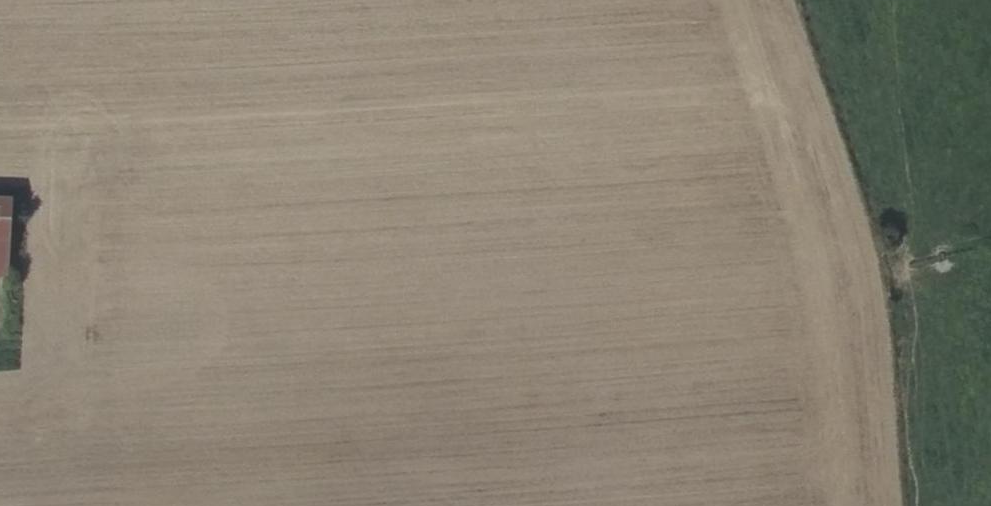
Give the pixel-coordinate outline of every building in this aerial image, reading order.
[(0,196),(0,276),(7,277),(11,196),(0,196)]
